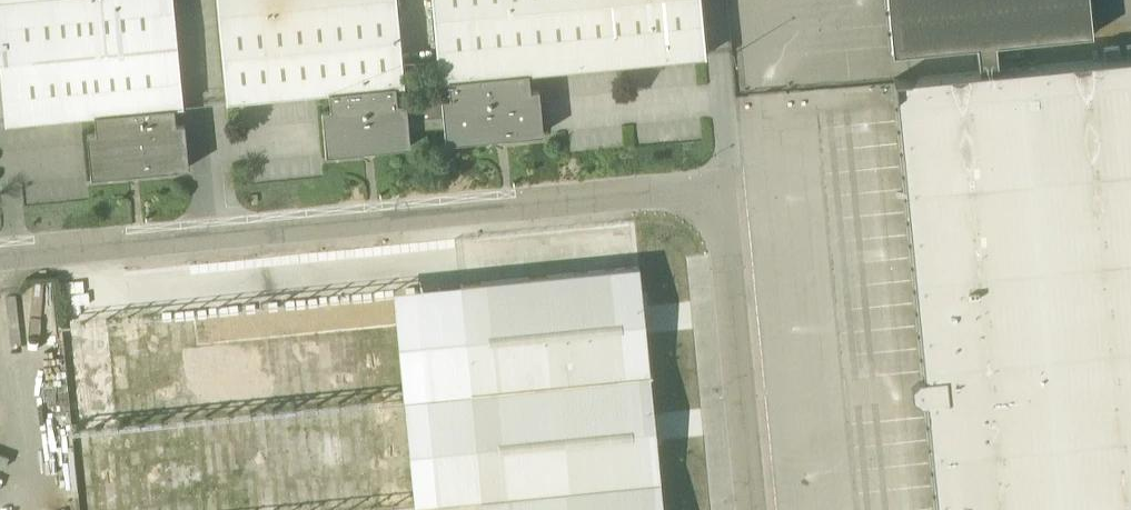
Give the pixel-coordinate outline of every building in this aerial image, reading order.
[(90,154),(92,177),(189,167),(185,122),(175,123),(174,106),(183,105),(173,0),(0,0),(0,46),(7,122),(86,115),(94,114),(96,131),(87,132),(90,154)] [(428,128),(426,99),(398,102),(396,85),(405,84),(397,0),(217,0),(218,11),(227,101),(329,92),(330,109),(322,110),(327,154),(411,146),(409,130),(428,128)] [(426,99),(428,128),(445,126),(446,143),(544,133),(539,89),(531,90),(529,72),(706,55),(701,0),(433,0),(440,80),(449,79),(451,97),(442,98),(426,99)] [(902,146),(938,509),(1130,509),(1130,58),(1001,70),(998,43),(1096,34),(1093,0),(890,0),(895,53),(980,44),(983,71),(920,77),(920,76),(894,78),(897,105),(898,105),(902,146)] [(477,453),(656,435),(640,266),(460,284),(477,453)] [(656,435),(477,453),(483,509),(664,509),(656,435)]
